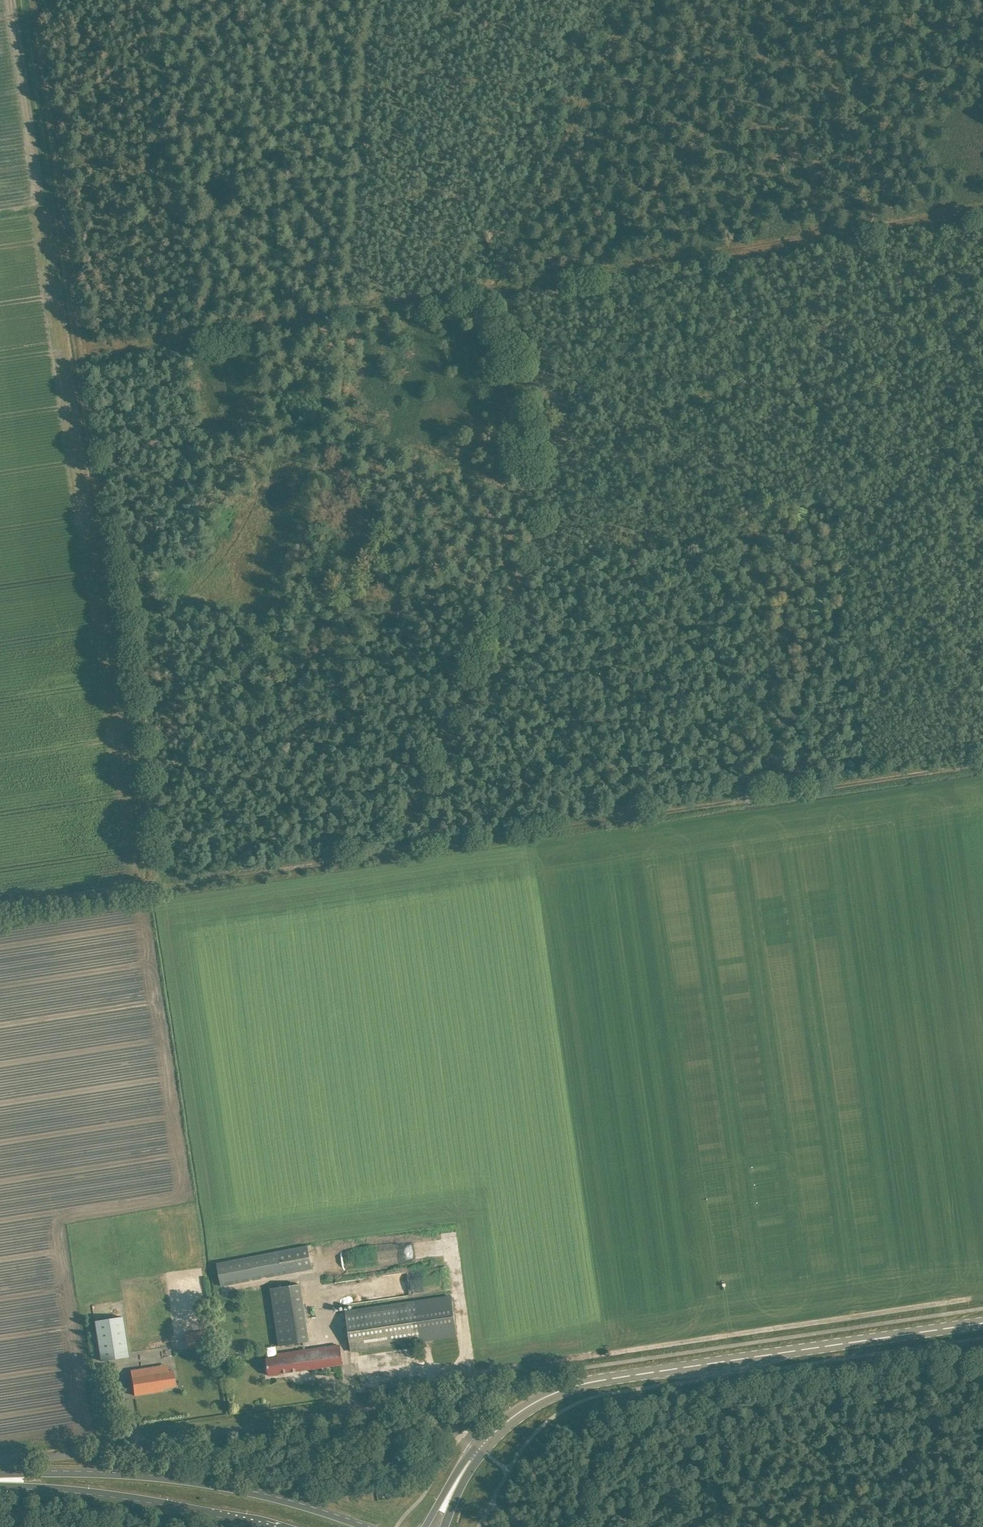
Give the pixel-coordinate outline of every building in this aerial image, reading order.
[(216,1262),(221,1286),(312,1269),(308,1245),(216,1262)] [(271,1288),(279,1344),(308,1340),(300,1284),(271,1288)] [(451,1294),(346,1311),(352,1352),(457,1336),(451,1294)] [(128,1356),(128,1352),(122,1316),(95,1321),(101,1360),(128,1356)] [(185,1334),(188,1349),(208,1345),(205,1330),(185,1334)] [(339,1343),(311,1348),(277,1353),(278,1357),(267,1358),(268,1365),(269,1375),(343,1364),(339,1343)] [(130,1369),(133,1385),(134,1395),(162,1391),(162,1388),(161,1388),(160,1377),(152,1378),(151,1372),(151,1366),(130,1369)] [(161,1388),(162,1388),(175,1386),(173,1369),(151,1372),(152,1378),(160,1377),(161,1388)]
